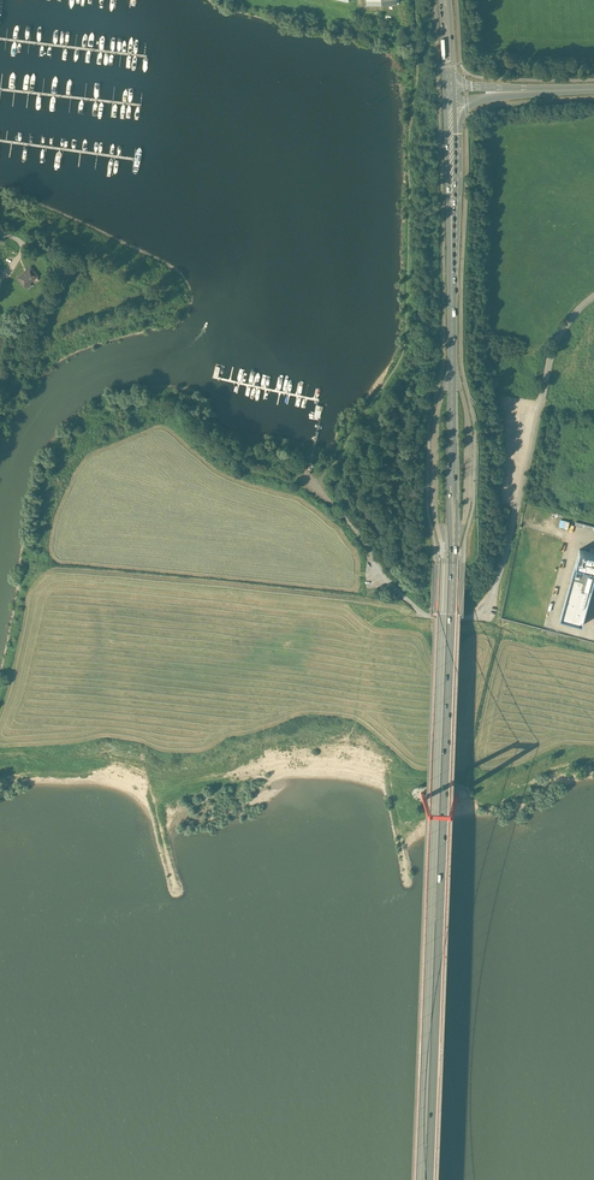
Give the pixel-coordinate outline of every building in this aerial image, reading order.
[(38,276),(31,267),(18,277),(25,286),(38,276)] [(560,519),(559,526),(569,527),(570,520),(560,519)] [(593,529),(593,525),(576,520),(575,524),(593,529)] [(579,549),(561,618),(582,624),(593,579),(593,553),(579,549)]
